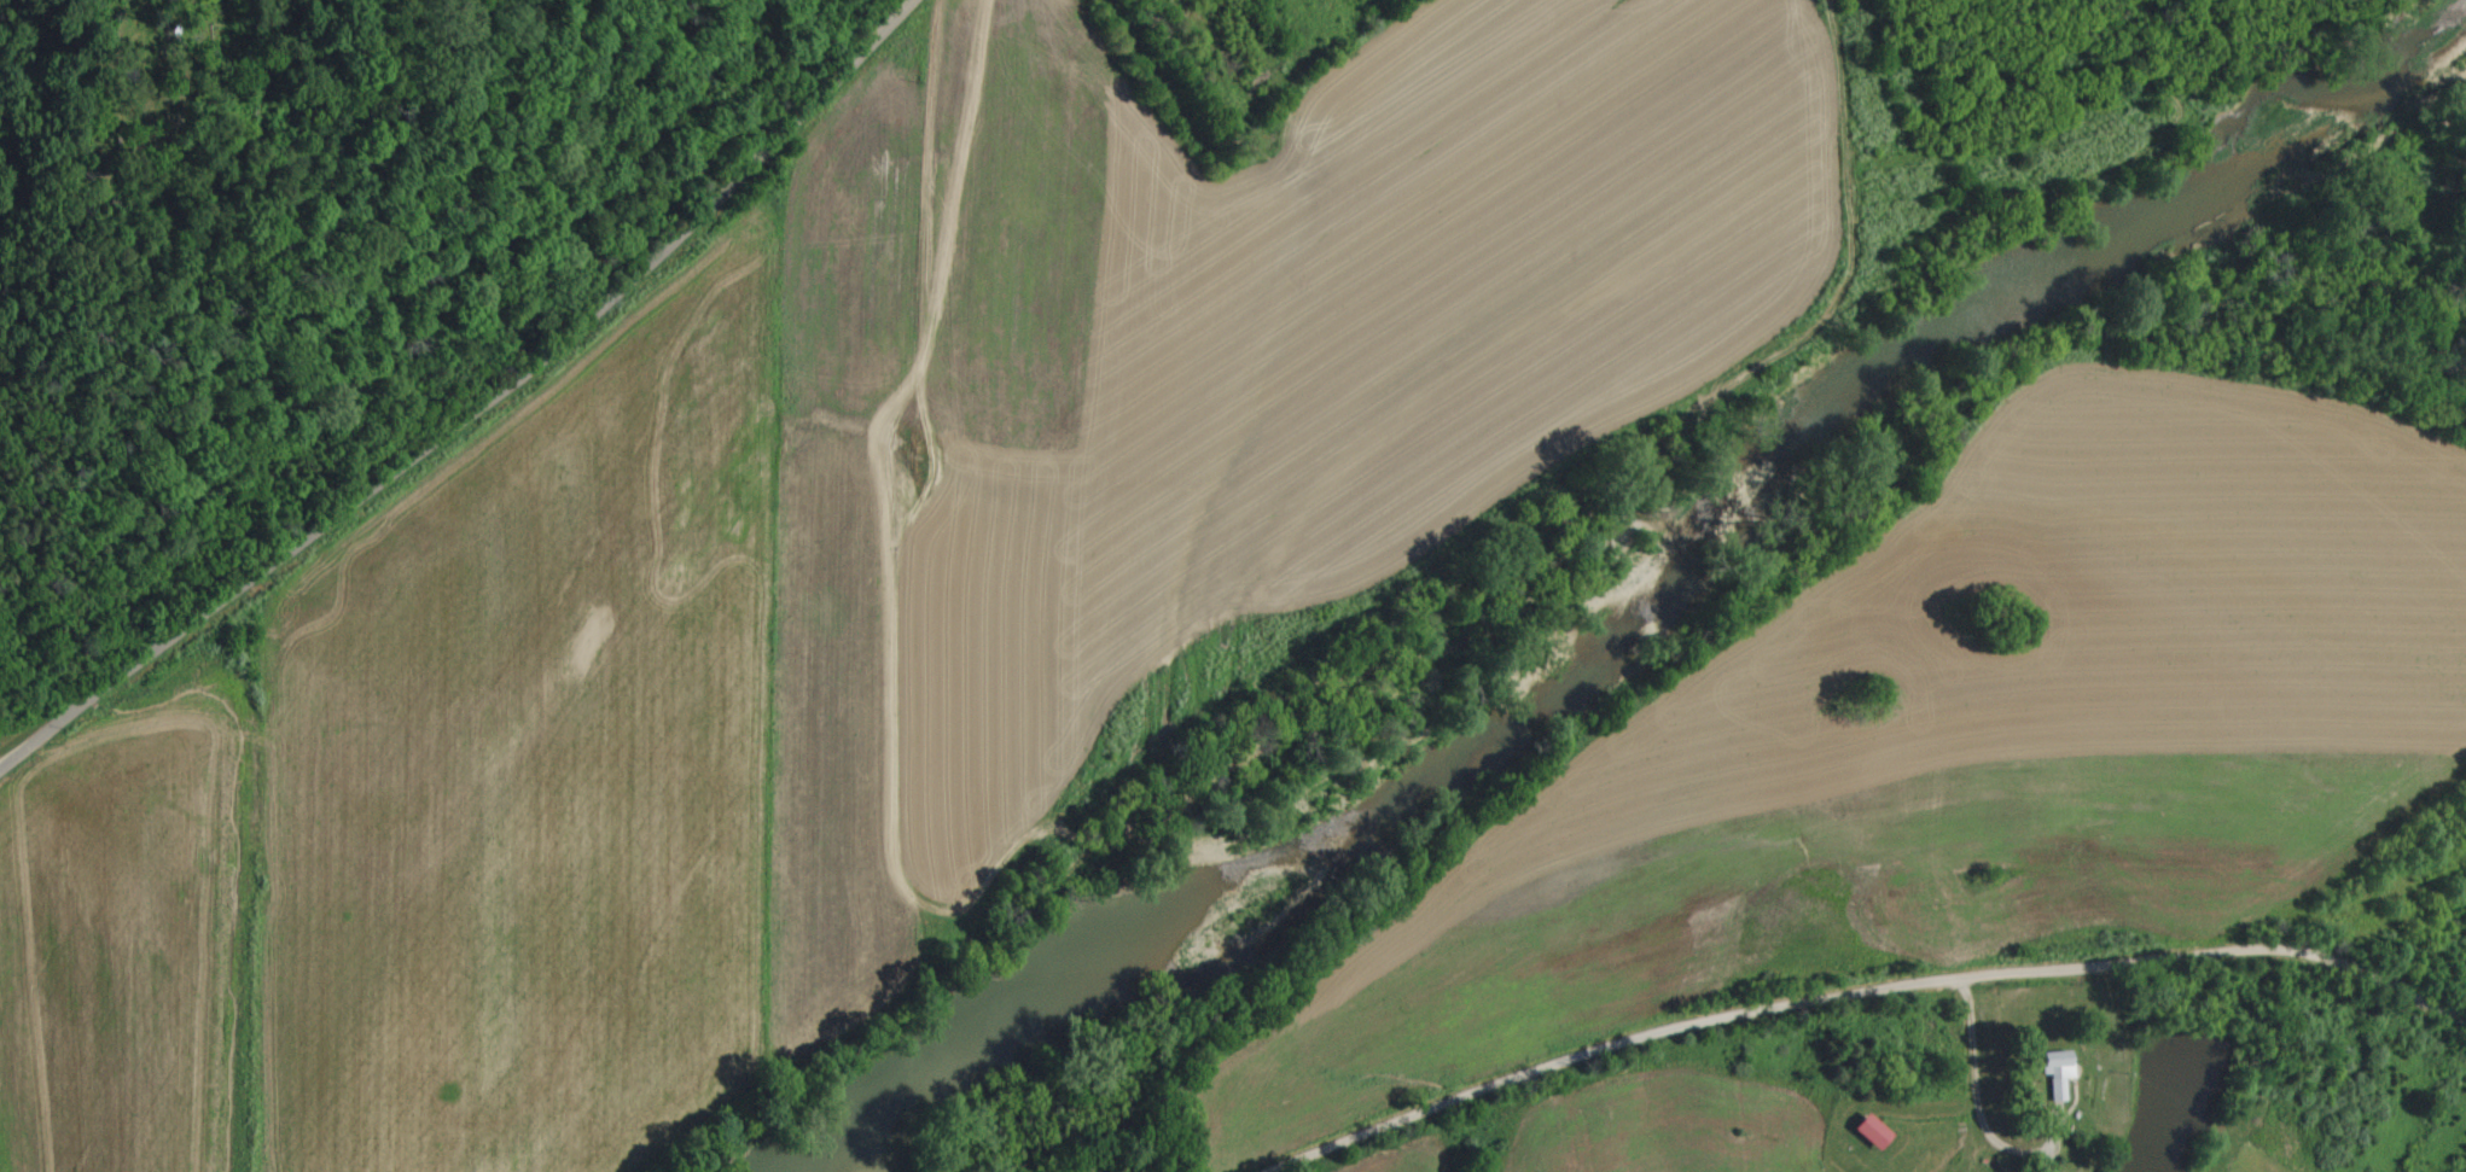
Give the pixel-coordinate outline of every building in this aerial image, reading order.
[(2061,1103),(2061,1090),(2067,1090),(2068,1058),(2037,1057),(2037,1076),(2046,1076),(2046,1103),(2061,1103)] [(1846,1130),(1872,1152),(1885,1136),(1859,1115),(1846,1130)]
